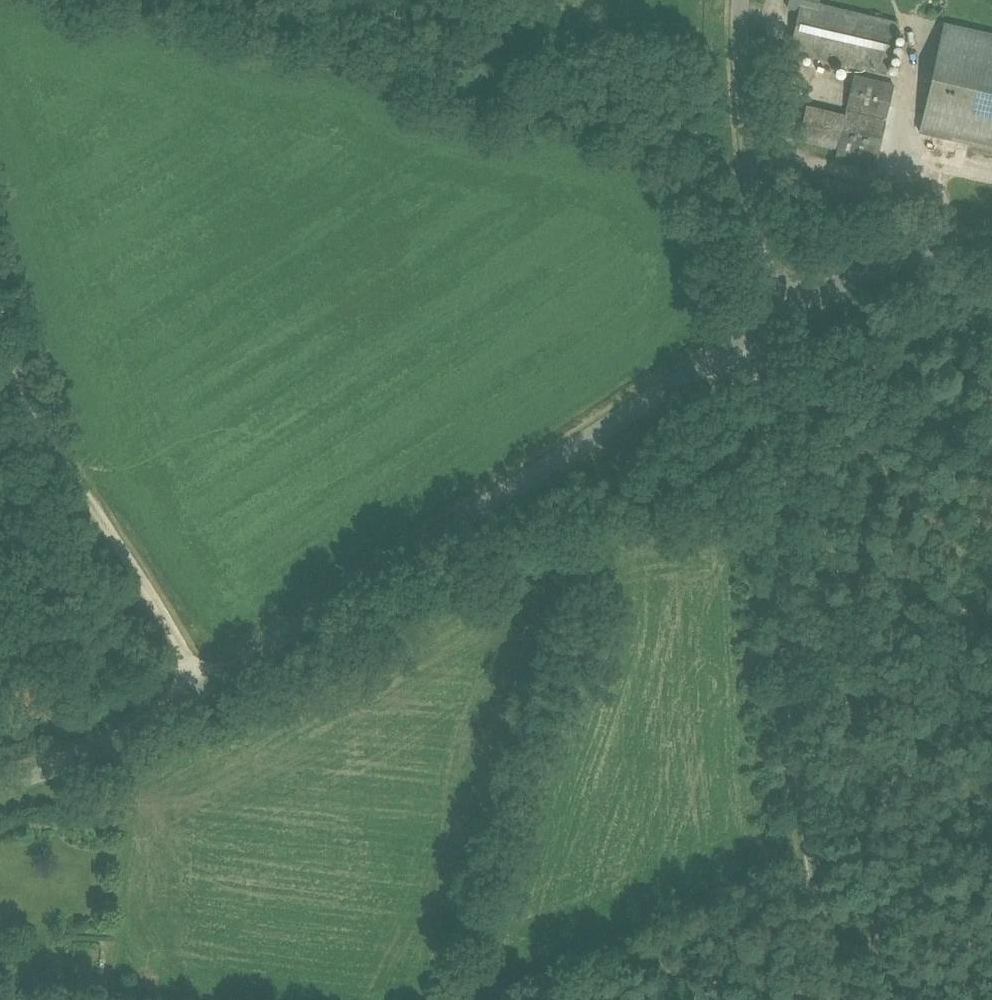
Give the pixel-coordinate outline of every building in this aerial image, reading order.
[(800,10),(790,51),(886,73),(898,22),(818,3),(819,0),(790,0),(788,7),(800,10)] [(944,24),(919,133),(991,150),(991,35),(944,24)] [(892,52),(897,63),(911,55),(905,44),(892,52)] [(837,149),(835,157),(874,166),(885,121),(869,117),(870,115),(886,118),(893,86),(853,76),(846,109),(861,112),(861,115),(845,111),(844,116),(805,107),(798,140),(837,149)]
